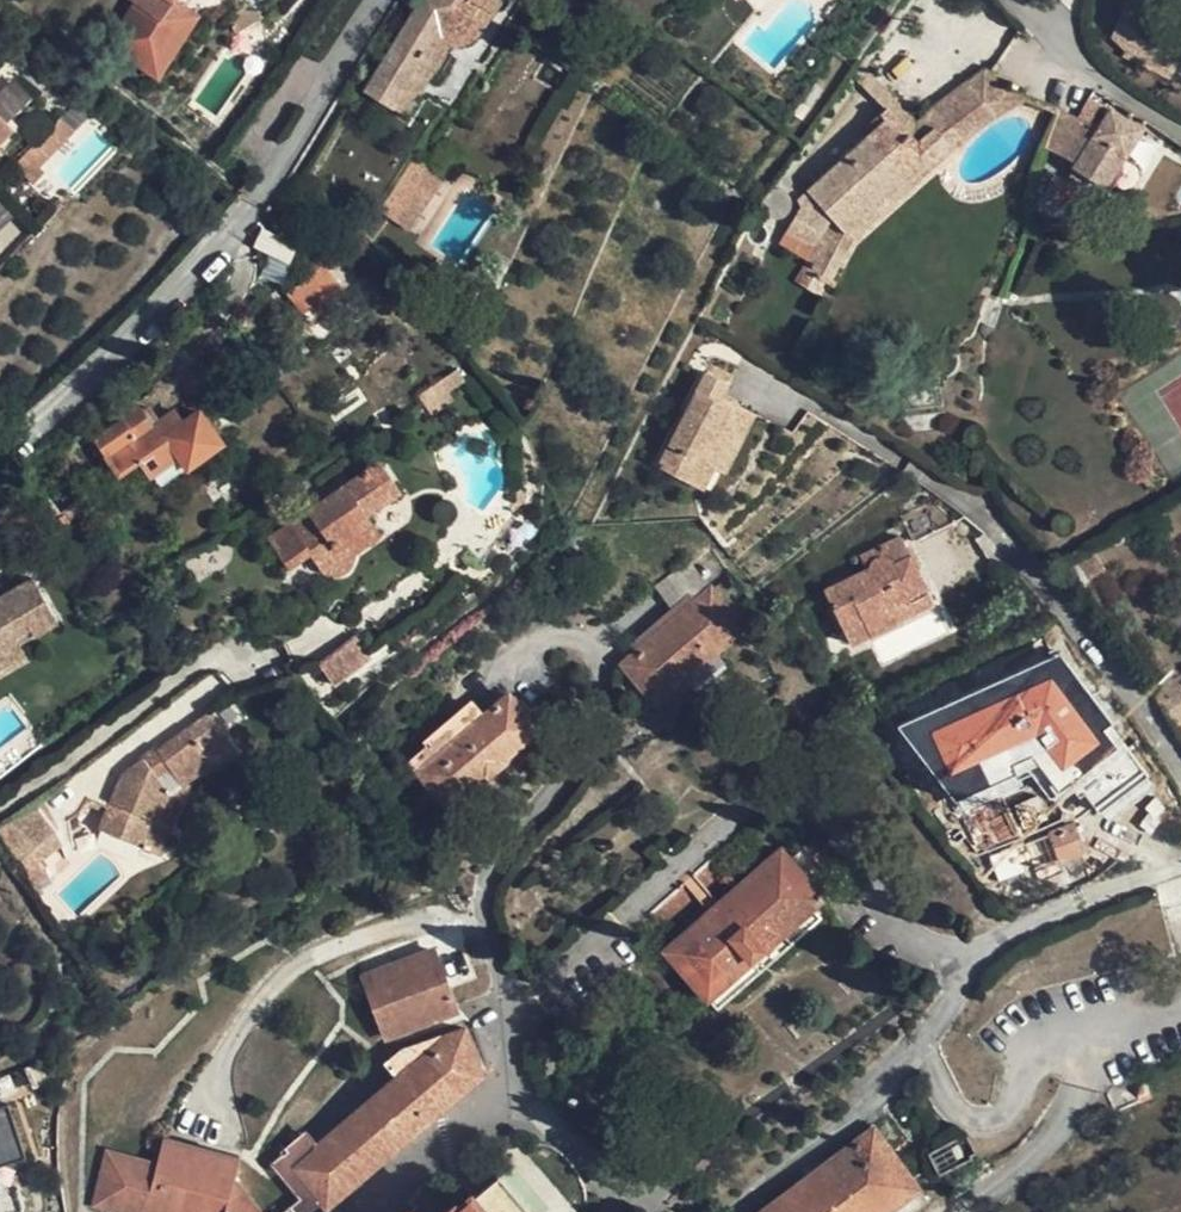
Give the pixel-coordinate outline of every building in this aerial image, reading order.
[(141,65),(180,5),(172,0),(138,0),(109,45),(141,65)] [(366,89),(407,115),(451,48),(463,45),(475,40),(485,31),(496,15),(502,4),(504,0),(420,0),(366,89)] [(1180,51),(1180,30),(1125,4),(1103,53),(1167,82),(1180,51)] [(196,17),(180,5),(141,65),(156,75),(196,17)] [(857,60),(847,74),(889,117),(913,141),(934,127),(953,152),(1014,106),(984,69),(914,122),(857,60)] [(556,89),(564,74),(548,62),(538,79),(556,89)] [(1122,132),(1127,123),(1108,111),(1096,131),(1079,118),(1059,112),(1047,149),(1075,166),(1068,181),(1080,187),(1086,179),(1102,188),(1134,140),(1122,132)] [(820,300),(843,259),(852,242),(953,152),(934,127),(913,141),(889,117),(796,202),(800,207),(784,236),(778,247),(805,263),(792,283),(820,300)] [(9,167),(27,144),(0,123),(0,178),(9,167)] [(1140,131),(1127,123),(1122,132),(1134,140),(1140,131)] [(30,182),(52,200),(61,188),(54,184),(87,143),(72,131),(30,182)] [(426,168),(415,160),(381,212),(393,219),(402,206),(408,210),(424,186),(418,182),(426,168)] [(788,198),(783,192),(776,190),(766,192),(762,198),(760,207),(762,215),(769,221),(779,221),(787,217),(791,207),(788,198)] [(337,309),(312,275),(286,292),(311,327),(337,309)] [(713,464),(715,460),(741,409),(722,399),(733,379),(709,367),(660,461),(671,466),(681,448),(713,464)] [(450,378),(415,402),(422,413),(466,384),(456,370),(450,378)] [(110,425),(111,429),(93,440),(105,459),(108,458),(121,478),(140,466),(149,478),(178,460),(185,471),(224,444),(200,410),(182,422),(174,410),(158,421),(149,409),(142,413),(135,403),(115,417),(117,420),(110,425)] [(729,467),(755,417),(741,409),(715,460),(729,467)] [(660,461),(656,467),(701,490),(713,464),(681,448),(671,466),(660,461)] [(380,465),(271,539),(289,568),(311,552),(328,578),(341,575),(351,568),(355,561),(356,554),(380,539),(366,517),(400,494),(380,465)] [(304,480),(293,487),(296,492),(306,484),(304,480)] [(931,607),(909,559),(899,537),(870,551),(876,562),(873,576),(869,577),(826,599),(840,625),(860,615),(867,630),(892,617),(895,625),(931,607)] [(859,556),(869,577),(873,576),(876,562),(870,551),(859,556)] [(1076,560),(1089,581),(1105,573),(1100,567),(1091,552),(1076,560)] [(24,652),(19,642),(58,620),(33,579),(0,596),(0,665),(24,652)] [(696,603),(689,595),(631,647),(638,654),(624,667),(656,703),(683,680),(693,690),(725,660),(717,649),(742,628),(711,590),(696,603)] [(840,625),(851,646),(895,625),(892,617),(867,630),(860,615),(840,625)] [(317,662),(334,686),(370,661),(353,637),(317,662)] [(24,652),(0,665),(0,675),(28,659),(24,652)] [(1153,699),(1173,729),(1180,726),(1180,684),(1153,699)] [(487,718),(476,706),(426,748),(436,760),(415,777),(441,809),(453,798),(453,791),(474,774),(478,778),(498,761),(494,756),(509,743),(519,743),(534,731),(509,699),(487,718)] [(554,714),(544,701),(531,711),(542,724),(554,714)] [(122,775),(109,808),(106,814),(100,830),(159,854),(191,778),(214,762),(217,766),(237,753),(208,714),(156,750),(157,753),(146,759),(144,760),(122,775)] [(1132,773),(1115,735),(1098,743),(1115,780),(1132,773)] [(100,767),(86,800),(109,808),(122,775),(100,767)] [(38,802),(12,820),(33,849),(45,840),(54,834),(59,830),(41,799),(38,802)] [(84,805),(106,814),(109,808),(86,800),(84,805)] [(0,824),(0,839),(34,886),(46,878),(37,863),(53,852),(45,840),(33,849),(12,820),(0,824)] [(1071,828),(990,859),(1000,886),(1081,854),(1077,845),(1071,828)] [(61,846),(54,834),(45,840),(53,852),(61,846)] [(821,900),(781,853),(689,931),(730,979),(821,900)] [(725,883),(710,864),(651,913),(668,933),(725,883)] [(432,949),(362,977),(386,1038),(456,1010),(432,949)] [(293,1167),(322,1201),(327,1207),(480,1074),(465,1029),(446,1035),(399,1074),(317,1146),(293,1167)] [(389,1062),(399,1074),(446,1035),(404,1049),(392,1059),(389,1062)] [(23,1166),(7,1107),(0,1109),(0,1173),(23,1166)] [(929,1203),(875,1129),(762,1211),(916,1211),(929,1203)] [(282,1154),(293,1167),(317,1146),(305,1134),(282,1154)] [(159,1145),(157,1155),(235,1170),(238,1160),(159,1145)] [(322,1201),(293,1167),(282,1154),(282,1157),(270,1165),(297,1196),(279,1211),(310,1211),(322,1201)] [(233,1182),(235,1170),(157,1155),(153,1171),(110,1163),(108,1173),(97,1172),(92,1202),(148,1211),(262,1211),(233,1182)] [(99,1161),(97,1172),(108,1173),(110,1163),(99,1161)] [(497,1177),(473,1196),(460,1181),(423,1211),(528,1211),(497,1177)] [(99,1211),(148,1211),(92,1202),(90,1210),(99,1211)]
